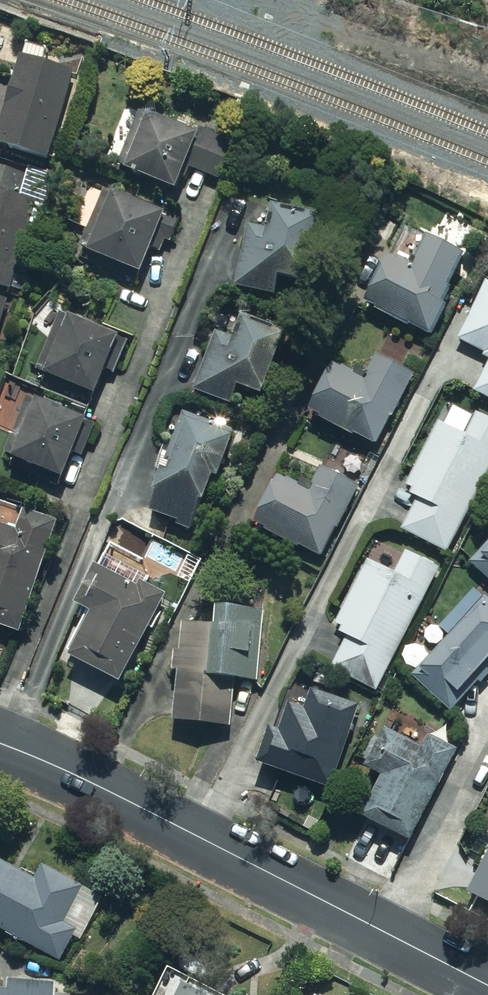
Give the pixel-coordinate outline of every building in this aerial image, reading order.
[(26,58),(23,57),(0,135),(0,150),(51,165),(78,73),(49,65),(52,54),(29,47),(26,58)] [(200,134),(140,110),(117,166),(178,191),(187,169),(223,183),(240,142),(203,128),(200,134)] [(0,170),(0,288),(10,291),(36,205),(22,201),(28,178),(0,170)] [(124,191),(121,198),(105,191),(84,242),(91,245),(88,254),(141,275),(157,235),(172,240),(182,215),(124,191)] [(271,226),(249,222),(237,288),(275,295),(278,277),(306,282),(318,216),(274,209),(271,226)] [(456,289),(452,287),(466,255),(428,238),(415,268),(389,257),(365,312),(428,340),(431,334),(435,336),(456,289)] [(487,281),(442,378),(474,393),(487,400),(487,281)] [(0,297),(0,329),(9,300),(0,297)] [(95,403),(120,336),(57,313),(37,366),(49,370),(44,384),(95,403)] [(236,336),(217,328),(192,392),(233,408),(239,390),(262,399),(288,332),(244,315),(236,336)] [(407,381),(341,348),(308,414),(374,447),(407,381)] [(15,457),(13,461),(26,466),(23,474),(60,489),(89,418),(35,396),(32,404),(27,402),(19,421),(16,420),(3,452),(15,457)] [(487,475),(487,418),(449,399),(404,490),(420,498),(403,532),(449,554),(487,475)] [(155,468),(164,471),(149,514),(192,529),(201,504),(204,506),(214,478),(219,479),(236,430),(185,412),(173,447),(164,443),(155,468)] [(322,559),(361,487),(324,467),(311,492),(280,475),(254,523),(322,559)] [(58,523),(24,511),(17,531),(0,525),(0,626),(21,633),(58,523)] [(467,561),(487,582),(487,539),(467,561)] [(376,695),(440,565),(408,550),(396,574),(366,559),(333,628),(348,636),(330,672),(376,695)] [(99,570),(95,568),(78,606),(87,611),(66,657),(127,684),(167,594),(148,586),(151,579),(104,558),(99,570)] [(484,598),(476,591),(442,628),(450,635),(411,677),(451,714),(468,696),(464,693),(487,667),(487,598),(486,596),(484,598)] [(182,625),(181,652),(174,652),(173,674),(180,674),(177,726),(232,728),(234,682),(261,683),(265,609),(216,606),(215,626),(182,625)] [(331,791),(359,705),(311,689),(303,711),(289,706),(280,733),(272,731),(260,768),(331,791)] [(411,842),(457,748),(428,734),(421,747),(386,729),(368,767),(385,775),(363,819),(411,842)] [(0,860),(0,932),(60,965),(73,940),(81,944),(107,897),(45,863),(35,880),(0,860)] [(199,982),(168,967),(154,994),(225,994),(199,982)] [(57,986),(10,983),(9,992),(0,991),(0,994),(57,994),(57,986)]
